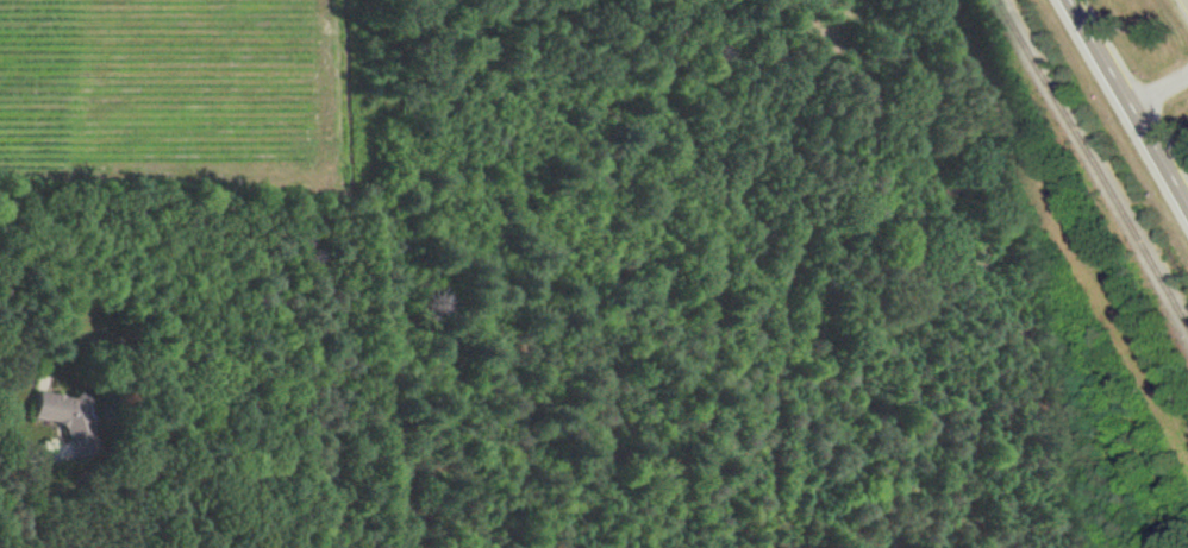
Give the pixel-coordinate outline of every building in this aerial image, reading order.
[(27,417),(63,425),(61,434),(84,438),(92,399),(74,396),(74,399),(33,391),(27,417)]
